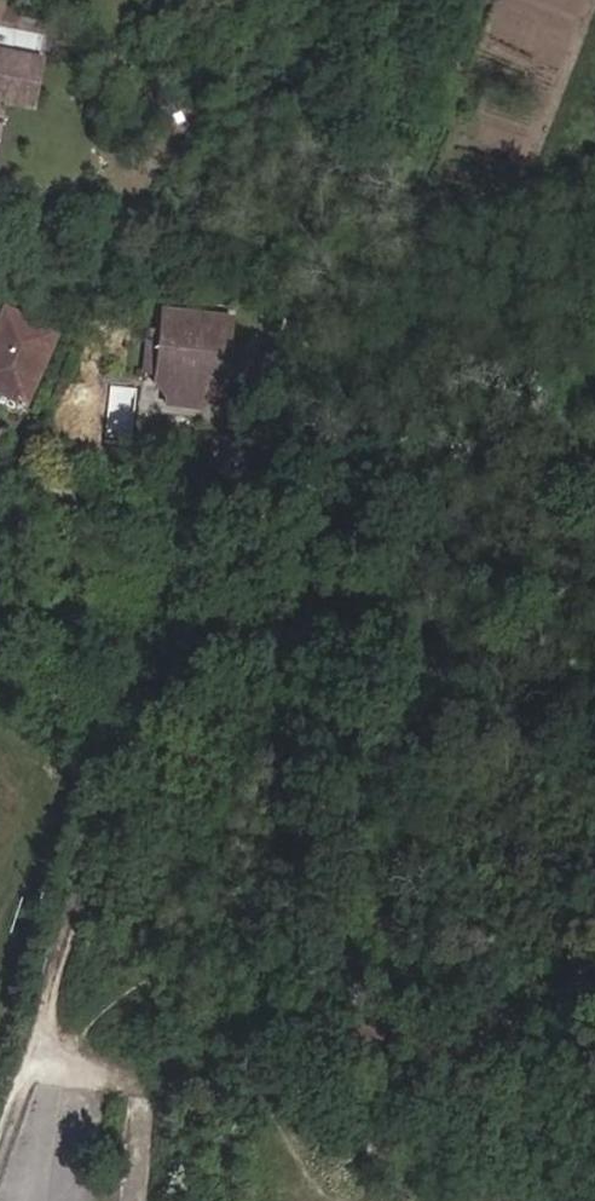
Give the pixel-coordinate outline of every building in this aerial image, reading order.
[(0,13),(0,85),(25,89),(32,45),(4,41),(8,14),(0,13)] [(0,303),(0,388),(23,397),(51,321),(0,303)] [(236,316),(164,311),(159,380),(171,395),(171,400),(207,403),(210,372),(263,376),(265,349),(233,347),(236,316)]
